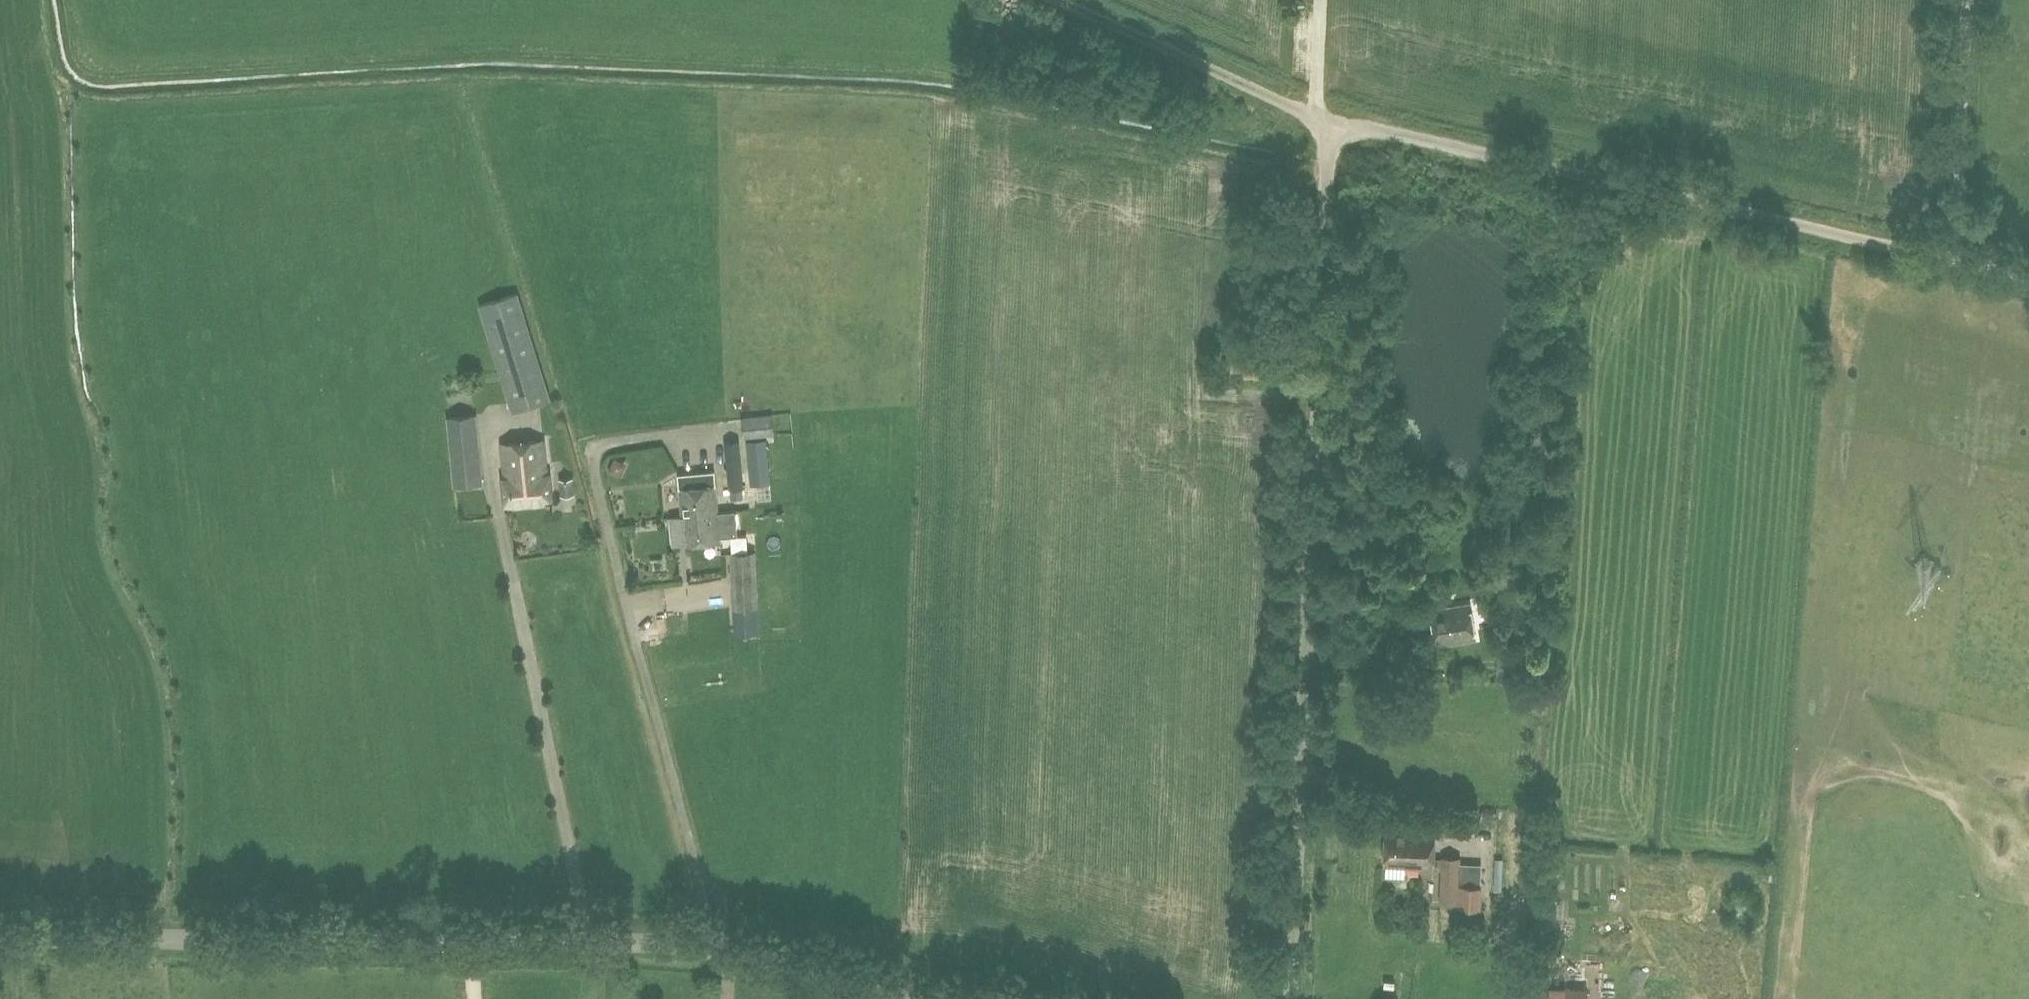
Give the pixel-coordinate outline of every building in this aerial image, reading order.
[(549,400),(522,309),(484,320),(512,411),(549,400)] [(447,418),(455,486),(481,483),(474,415),(447,418)] [(769,415),(741,417),(743,438),(771,435),(769,415)] [(552,500),(551,487),(549,469),(546,470),(542,439),(501,443),(505,478),(502,478),(504,505),(552,500)] [(746,441),(751,484),(770,482),(766,439),(746,441)] [(744,488),(739,440),(724,441),(729,489),(741,488),(744,488)] [(607,471),(620,476),(626,463),(613,457),(607,471)] [(682,516),(718,512),(714,472),(678,475),(682,516)] [(559,478),(560,486),(561,495),(574,493),(572,477),(559,478)] [(741,488),(729,489),(729,499),(741,498),(741,488)] [(732,511),(718,512),(682,516),(684,544),(721,540),(721,537),(735,535),(732,511)] [(731,552),(734,608),(758,607),(755,551),(731,552)] [(1436,645),(1476,638),(1470,603),(1430,609),(1436,645)] [(1544,635),(1553,629),(1542,612),(1533,618),(1544,635)] [(1459,902),(1460,880),(1461,858),(1442,857),(1442,858),(1434,858),(1436,827),(1385,824),(1383,865),(1419,867),(1419,869),(1434,869),(1434,868),(1441,869),(1440,902),(1459,902)] [(1460,880),(1459,902),(1458,907),(1480,908),(1482,881),(1460,880)] [(1425,898),(1426,925),(1440,925),(1439,897),(1425,898)]
